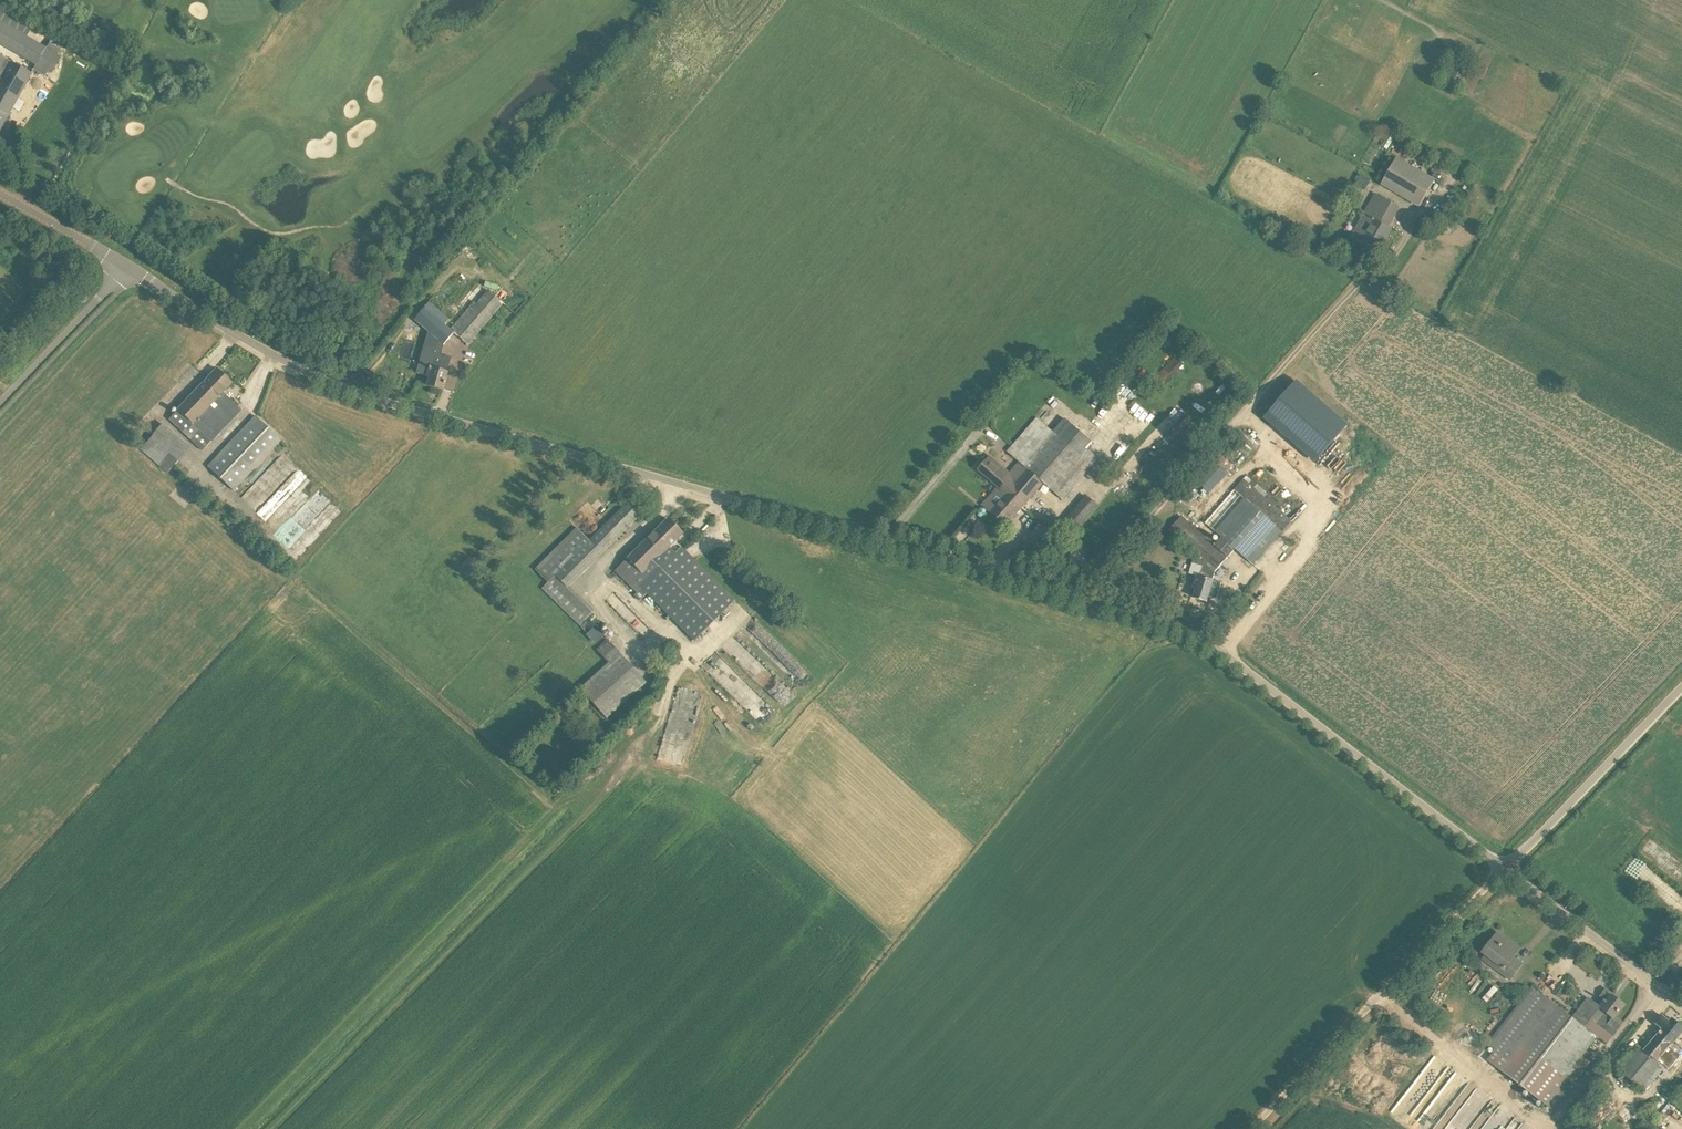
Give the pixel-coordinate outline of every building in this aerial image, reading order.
[(32,73),(34,69),(46,49),(0,23),(0,43),(19,54),(14,63),(32,73)] [(46,49),(34,69),(45,75),(48,71),(52,73),(60,57),(57,56),(63,46),(52,39),(46,49)] [(10,61),(0,55),(0,79),(10,61)] [(14,63),(10,61),(0,79),(0,128),(6,118),(6,117),(7,117),(32,73),(14,63)] [(1454,66),(1448,79),(1457,83),(1464,70),(1454,66)] [(1395,158),(1380,182),(1418,206),(1433,181),(1395,158)] [(1355,186),(1369,189),(1371,178),(1358,175),(1355,186)] [(1399,208),(1375,193),(1363,214),(1364,215),(1351,238),(1378,253),(1391,229),(1388,228),(1399,208)] [(503,303),(480,283),(449,319),(459,327),(454,333),(468,345),(503,303)] [(443,345),(454,333),(459,327),(449,319),(429,301),(414,320),(443,345)] [(427,386),(442,390),(451,358),(441,355),(442,351),(426,346),(418,374),(430,377),(427,386)] [(1165,383),(1184,366),(1176,356),(1157,373),(1165,383)] [(232,383),(217,369),(217,368),(177,410),(178,410),(193,424),(223,393),(232,383)] [(178,410),(169,420),(202,451),(211,442),(212,442),(242,411),(223,393),(193,424),(178,410)] [(1314,452),(1264,408),(1235,441),(1284,485),(1314,452)] [(255,416),(208,467),(234,491),(281,441),(255,416)] [(1053,432),(1036,418),(1007,451),(1020,462),(1044,483),(1063,500),(1098,459),(1086,449),(1092,442),(1065,418),(1053,432)] [(1155,419),(1139,439),(1144,443),(1160,422),(1155,419)] [(151,438),(141,450),(167,473),(177,461),(179,462),(191,448),(163,423),(150,438),(151,438)] [(973,468),(994,487),(997,489),(999,486),(999,487),(1002,484),(1010,490),(1016,483),(1032,497),(1044,483),(1020,462),(1012,472),(988,451),(973,468)] [(1244,479),(1205,522),(1222,537),(1217,543),(1209,535),(1206,538),(1181,516),(1168,532),(1214,572),(1235,549),(1253,565),(1291,521),(1244,479)] [(1005,496),(991,512),(1006,526),(1032,497),(1016,483),(1010,490),(1002,484),(999,487),(999,486),(997,489),(1005,496)] [(541,589),(580,626),(595,611),(570,587),(647,509),(633,495),(589,540),(577,527),(534,569),(547,583),(541,589)] [(1099,507),(1086,495),(1065,519),(1078,530),(1099,507)] [(682,534),(667,519),(627,560),(642,575),(668,548),(682,534)] [(1174,541),(1169,534),(1162,538),(1167,545),(1174,541)] [(692,563),(694,561),(681,548),(675,554),(668,548),(642,575),(627,560),(615,572),(637,593),(634,596),(640,602),(648,594),(696,640),(733,602),(692,563)] [(1194,598),(1207,601),(1213,580),(1196,576),(1193,588),(1196,589),(1194,598)] [(771,647),(777,641),(759,624),(753,630),(771,647)] [(604,636),(595,626),(586,635),(595,645),(604,636)] [(646,683),(619,653),(619,652),(607,639),(596,650),(608,663),(579,689),(606,719),(646,683)] [(715,651),(702,664),(719,680),(731,668),(715,651)] [(678,688),(658,760),(683,766),(703,694),(678,688)] [(1519,949),(1497,933),(1482,952),(1485,955),(1481,959),(1509,980),(1522,963),(1513,957),(1519,949)] [(1578,1022),(1531,986),(1487,1044),(1495,1051),(1486,1062),(1551,1112),(1594,1057),(1586,1051),(1596,1037),(1578,1022)] [(1594,1003),(1578,1022),(1596,1037),(1606,1044),(1622,1023),(1614,1017),(1623,1005),(1611,995),(1605,1003),(1603,1001),(1599,1006),(1594,1003)] [(1674,1041),(1681,1032),(1681,1027),(1671,1018),(1669,1021),(1662,1015),(1656,1023),(1662,1029),(1645,1050),(1644,1050),(1664,1068),(1681,1083),(1681,1048),(1674,1041)] [(1645,1050),(1637,1043),(1615,1068),(1644,1092),(1664,1068),(1644,1050),(1645,1050)] [(1645,1118),(1639,1126),(1643,1128),(1653,1128),(1655,1126),(1645,1118)]
